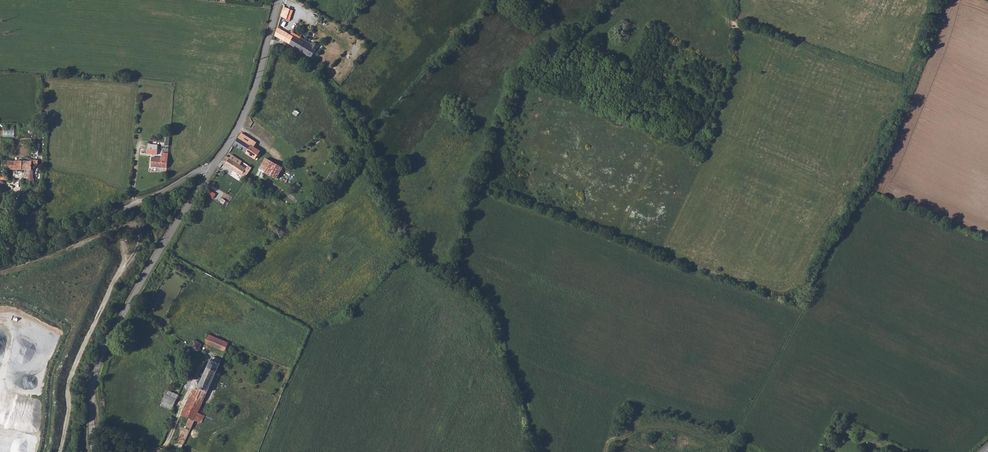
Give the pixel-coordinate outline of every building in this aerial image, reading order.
[(283,7),(281,16),(286,19),(290,9),(283,7)] [(281,16),(277,28),(288,34),(294,24),(286,19),(281,16)] [(277,28),(275,34),(306,55),(313,45),(303,39),(301,42),(288,34),(277,28)] [(241,133),(234,144),(245,153),(251,146),(254,142),(241,133)] [(147,145),(147,155),(157,155),(157,145),(147,145)] [(251,146),(245,153),(255,159),(260,152),(253,147),(251,146)] [(151,167),(167,168),(168,154),(163,153),(163,158),(152,157),(151,167)] [(226,156),(223,160),(223,161),(222,163),(223,164),(225,163),(224,165),(241,176),(243,173),(245,175),(248,172),(233,161),(236,158),(231,155),(228,158),(226,156)] [(0,160),(0,168),(23,168),(26,168),(26,178),(28,178),(28,185),(32,184),(32,178),(31,177),(31,173),(34,173),(34,170),(31,169),(31,168),(30,168),(30,167),(31,167),(32,166),(33,166),(33,164),(36,164),(37,159),(28,159),(28,161),(0,160)] [(267,160),(261,171),(265,174),(271,163),(267,160)] [(271,163),(265,174),(276,179),(282,168),(271,163)] [(205,192),(213,198),(216,194),(209,188),(205,192)] [(229,343),(221,340),(209,334),(206,342),(226,350),(229,343)] [(223,334),(221,340),(229,343),(232,338),(223,334)] [(195,340),(190,345),(199,350),(201,344),(195,340)] [(185,342),(184,345),(189,348),(189,350),(194,354),(197,353),(199,350),(190,345),(185,342)] [(211,359),(208,366),(217,370),(222,359),(217,357),(215,361),(211,359)] [(208,366),(203,377),(212,381),(217,370),(208,366)] [(203,377),(199,388),(207,392),(212,381),(203,377)] [(173,388),(168,386),(161,404),(170,408),(171,409),(177,394),(171,392),(173,388)] [(183,415),(189,419),(195,421),(207,392),(199,388),(192,394),(183,415)] [(189,419),(186,426),(191,428),(195,421),(189,419)]
